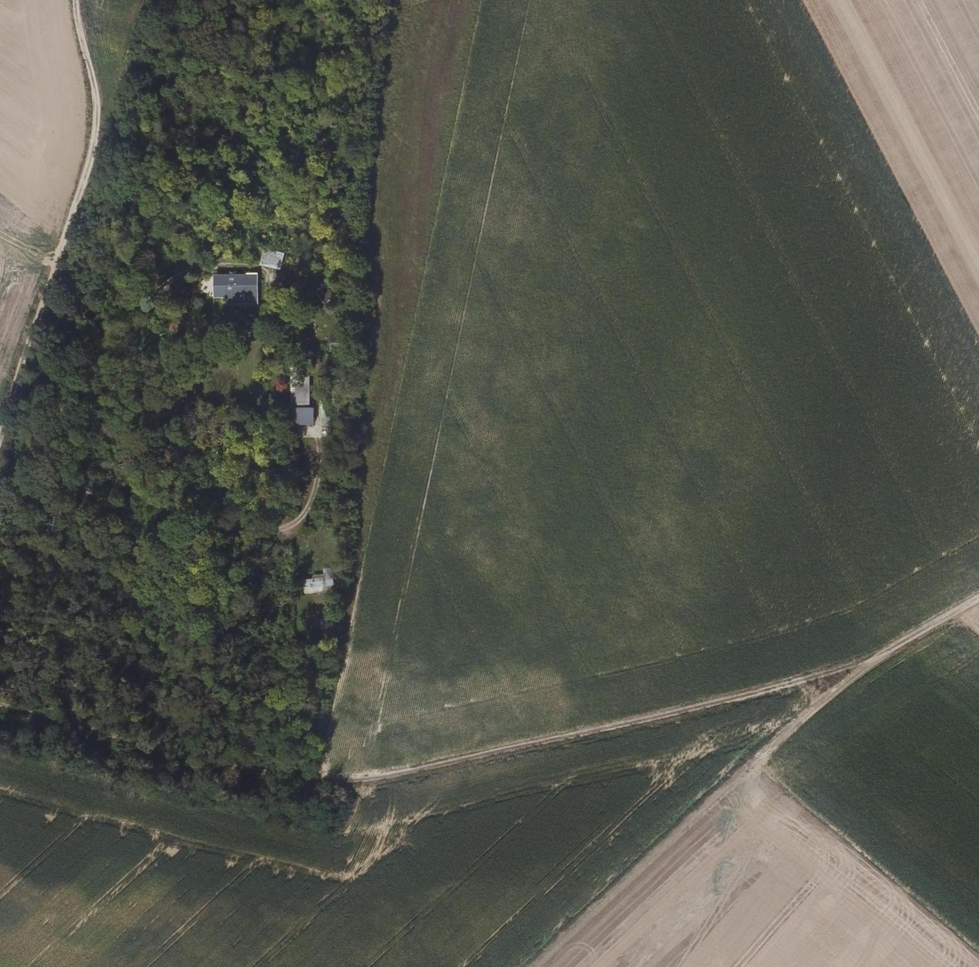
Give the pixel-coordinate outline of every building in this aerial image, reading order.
[(245,278),(215,273),(211,293),(221,295),(222,299),(238,302),(241,297),(252,299),(257,275),(246,274),(245,278)] [(277,377),(273,410),(291,412),(295,379),(277,377)]
